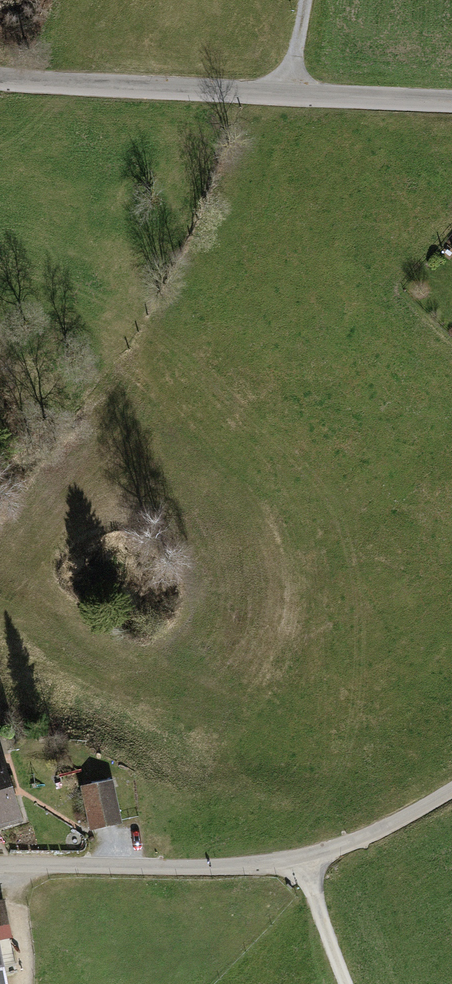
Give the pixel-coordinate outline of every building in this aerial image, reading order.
[(24,817),(0,745),(0,825),(24,817)] [(92,827),(123,821),(113,777),(82,784),(92,827)]
